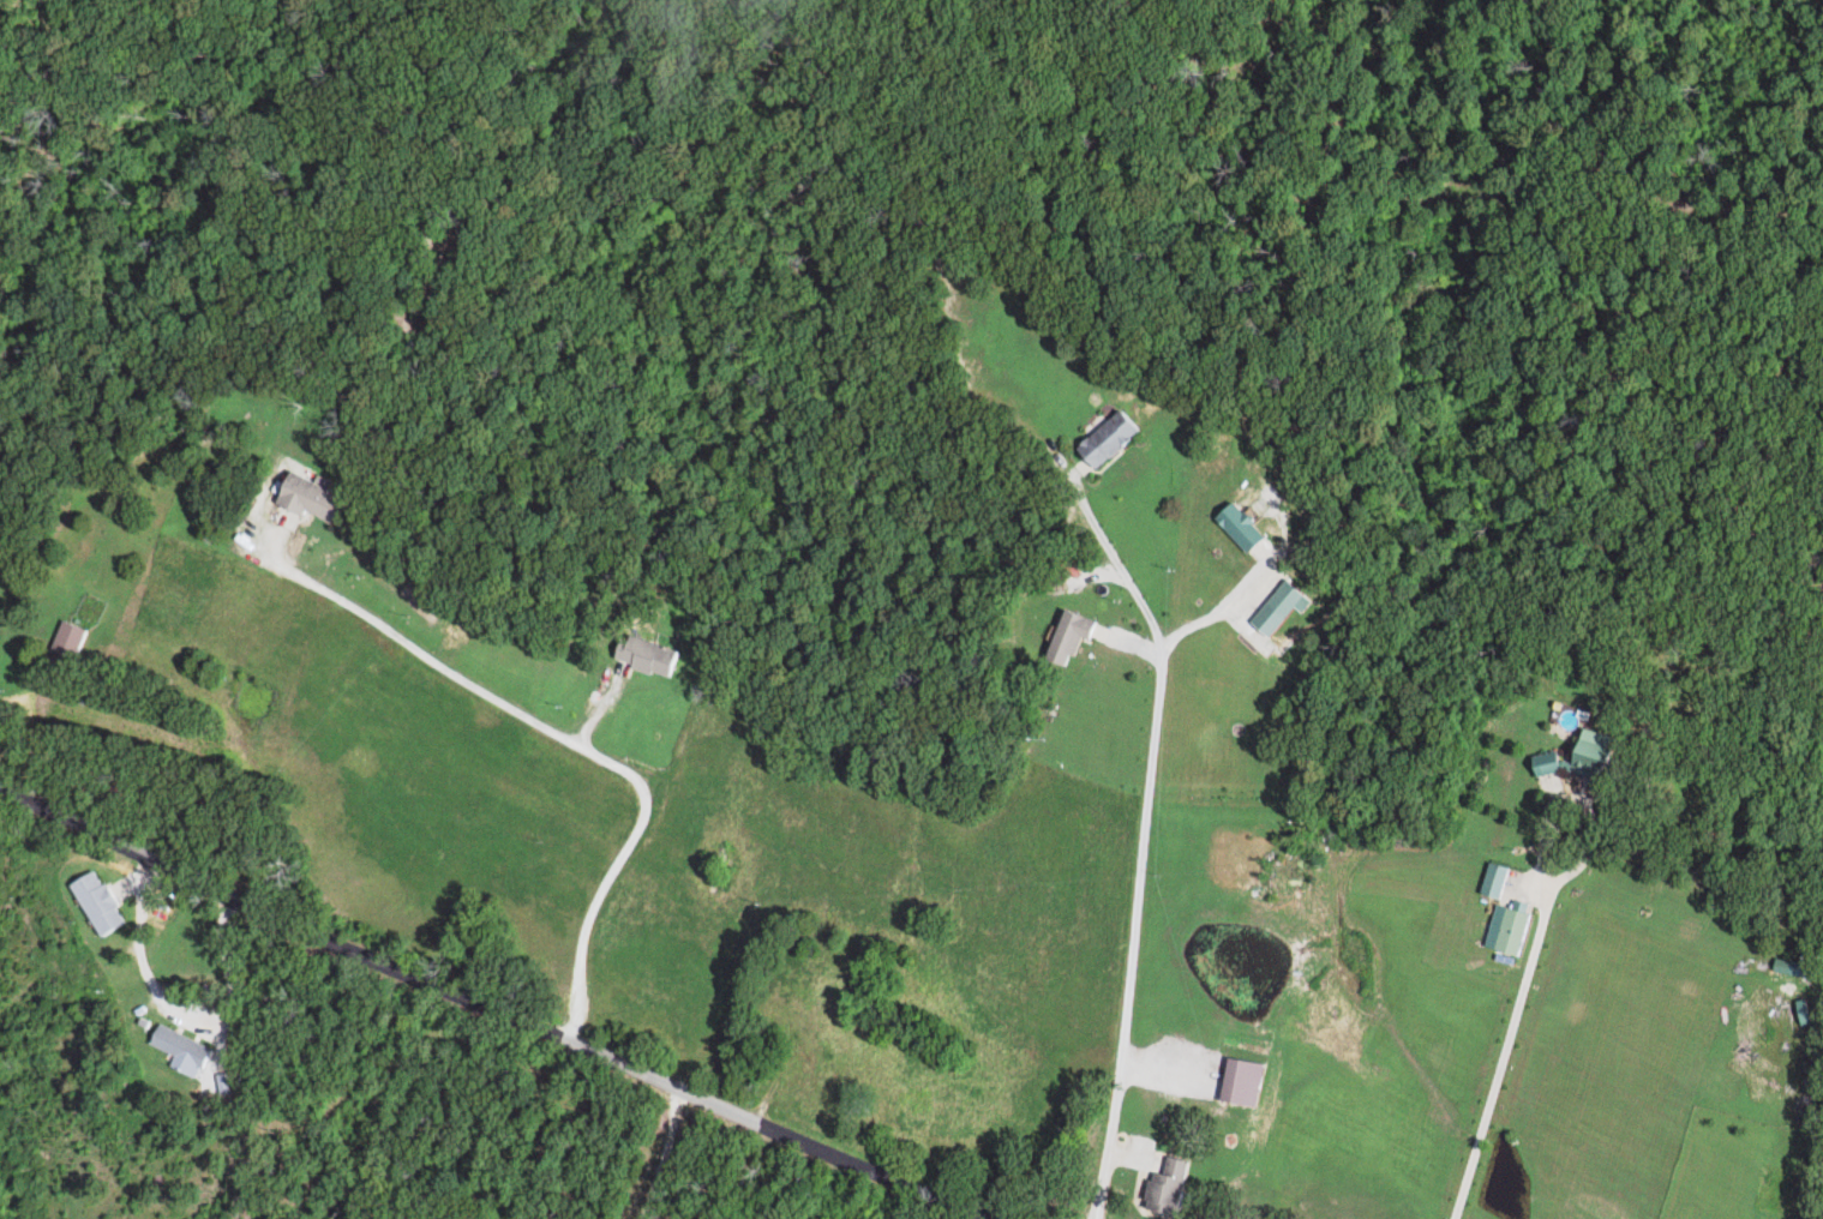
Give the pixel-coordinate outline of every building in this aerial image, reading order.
[(1143,431),(1124,409),(1079,450),(1098,472),(1143,431)] [(295,470),(278,502),(306,516),(310,510),(335,524),(349,498),(295,470)] [(1093,641),(1099,622),(1067,610),(1049,659),(1073,668),(1084,638),(1093,641)] [(51,653),(76,661),(87,630),(62,621),(51,653)] [(685,653),(627,633),(617,660),(675,681),(685,653)] [(1574,774),(1609,784),(1619,750),(1617,739),(1589,731),(1586,740),(1578,741),(1574,757),(1568,757),(1560,756),(1535,759),(1538,779),(1574,774)] [(1510,869),(1489,865),(1484,895),(1504,899),(1510,869)] [(1533,915),(1498,905),(1487,947),(1522,956),(1533,915)] [(1808,980),(1809,969),(1791,967),(1790,978),(1808,980)] [(1816,1024),(1811,1001),(1800,1003),(1805,1026),(1816,1024)] [(213,1050),(159,1025),(150,1046),(204,1070),(213,1050)] [(1223,1102),(1257,1108),(1265,1065),(1231,1059),(1223,1102)] [(1193,1161),(1171,1158),(1169,1175),(1156,1173),(1151,1211),(1186,1216),(1193,1161)]
